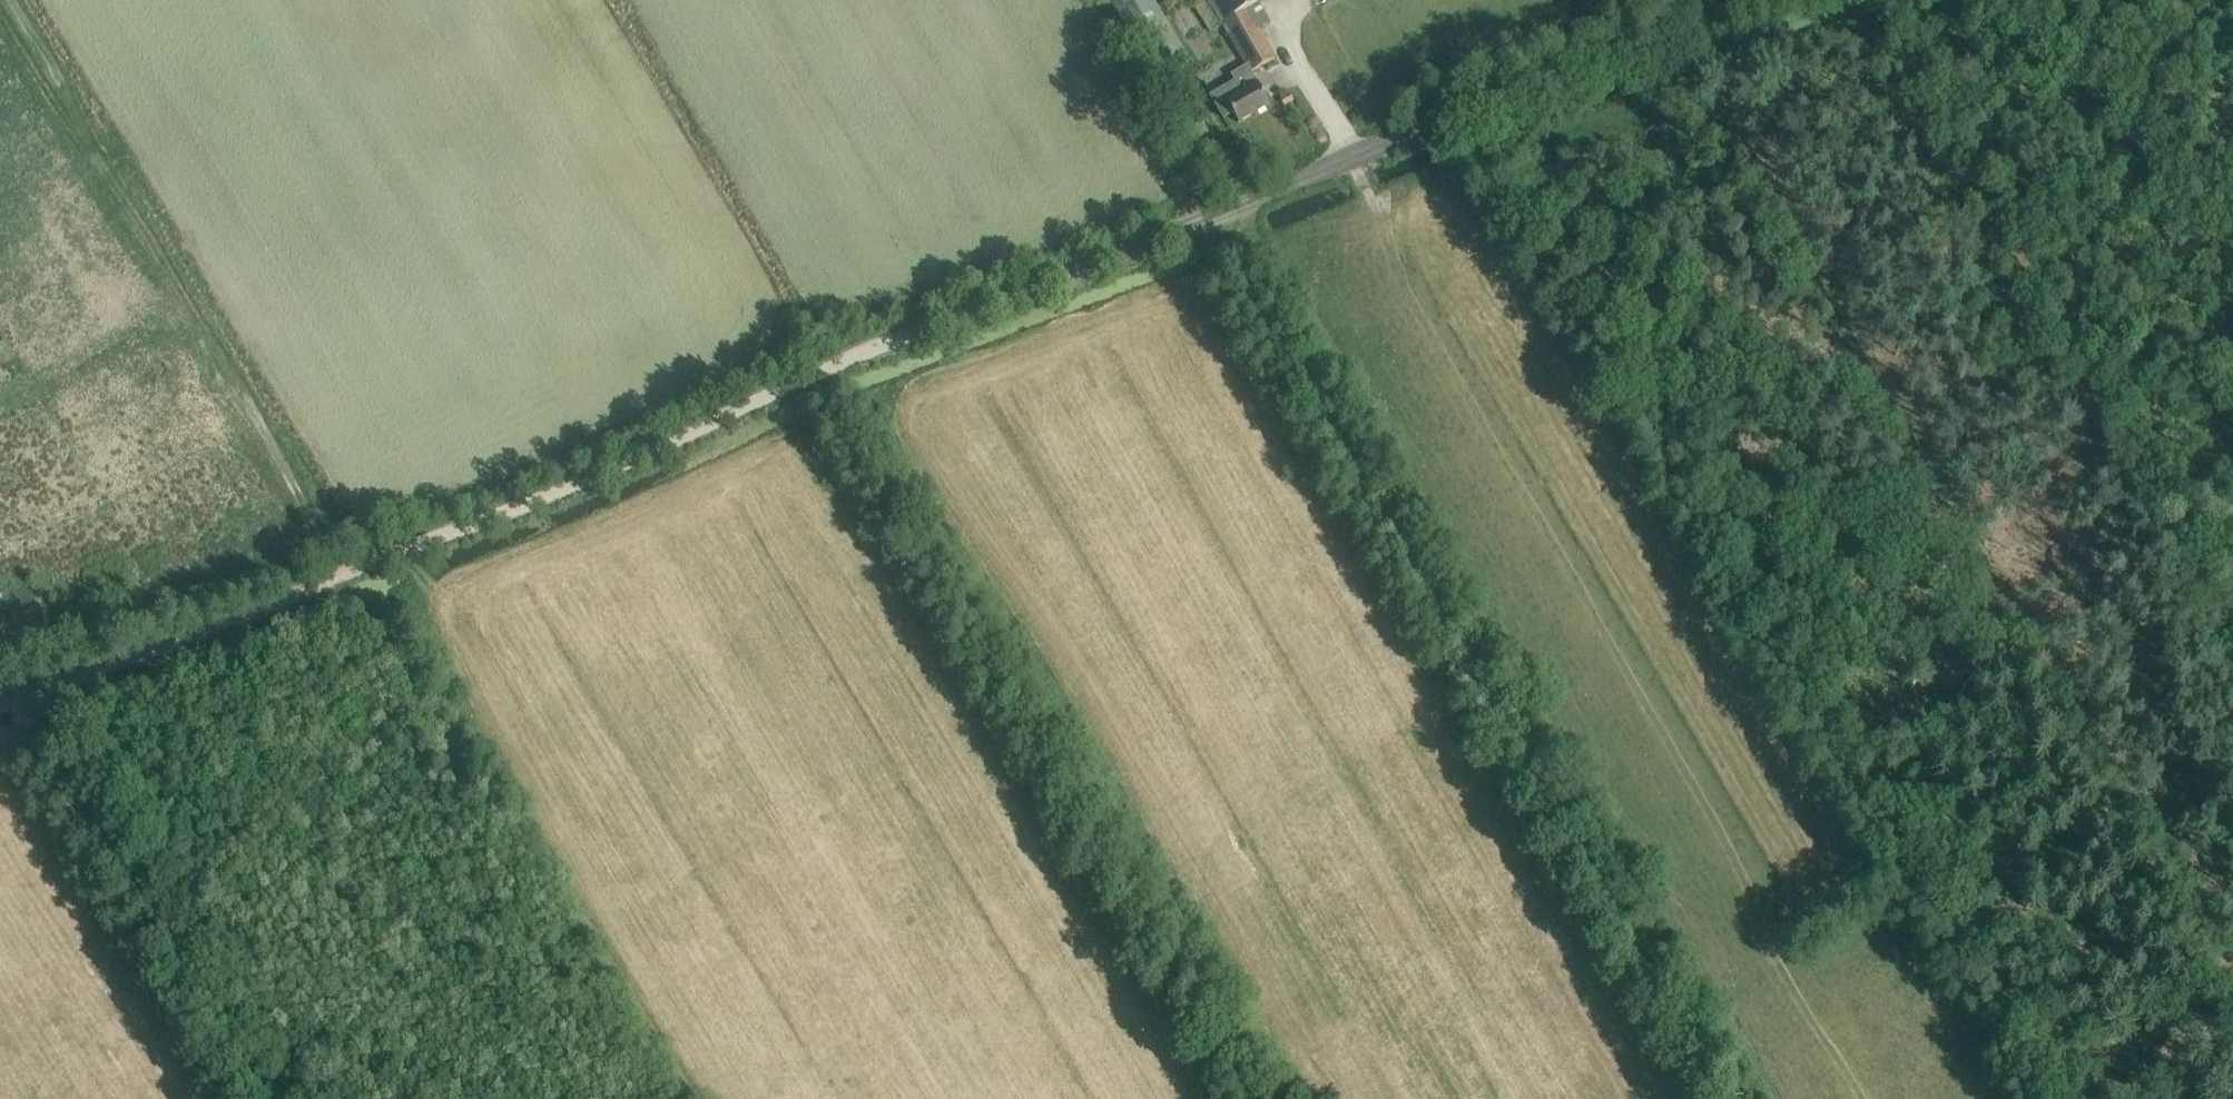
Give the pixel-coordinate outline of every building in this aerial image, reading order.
[(1107,1),(1155,85),(1190,65),(1152,0),(1109,0),(1107,1)] [(1246,65),(1230,74),(1235,81),(1235,82),(1209,98),(1222,121),(1233,115),(1238,123),(1270,105),(1251,73),(1275,59),(1258,30),(1270,23),(1258,3),(1263,0),(1208,0),(1246,65)] [(1289,92),(1280,97),(1284,104),(1294,99),(1289,92)]
